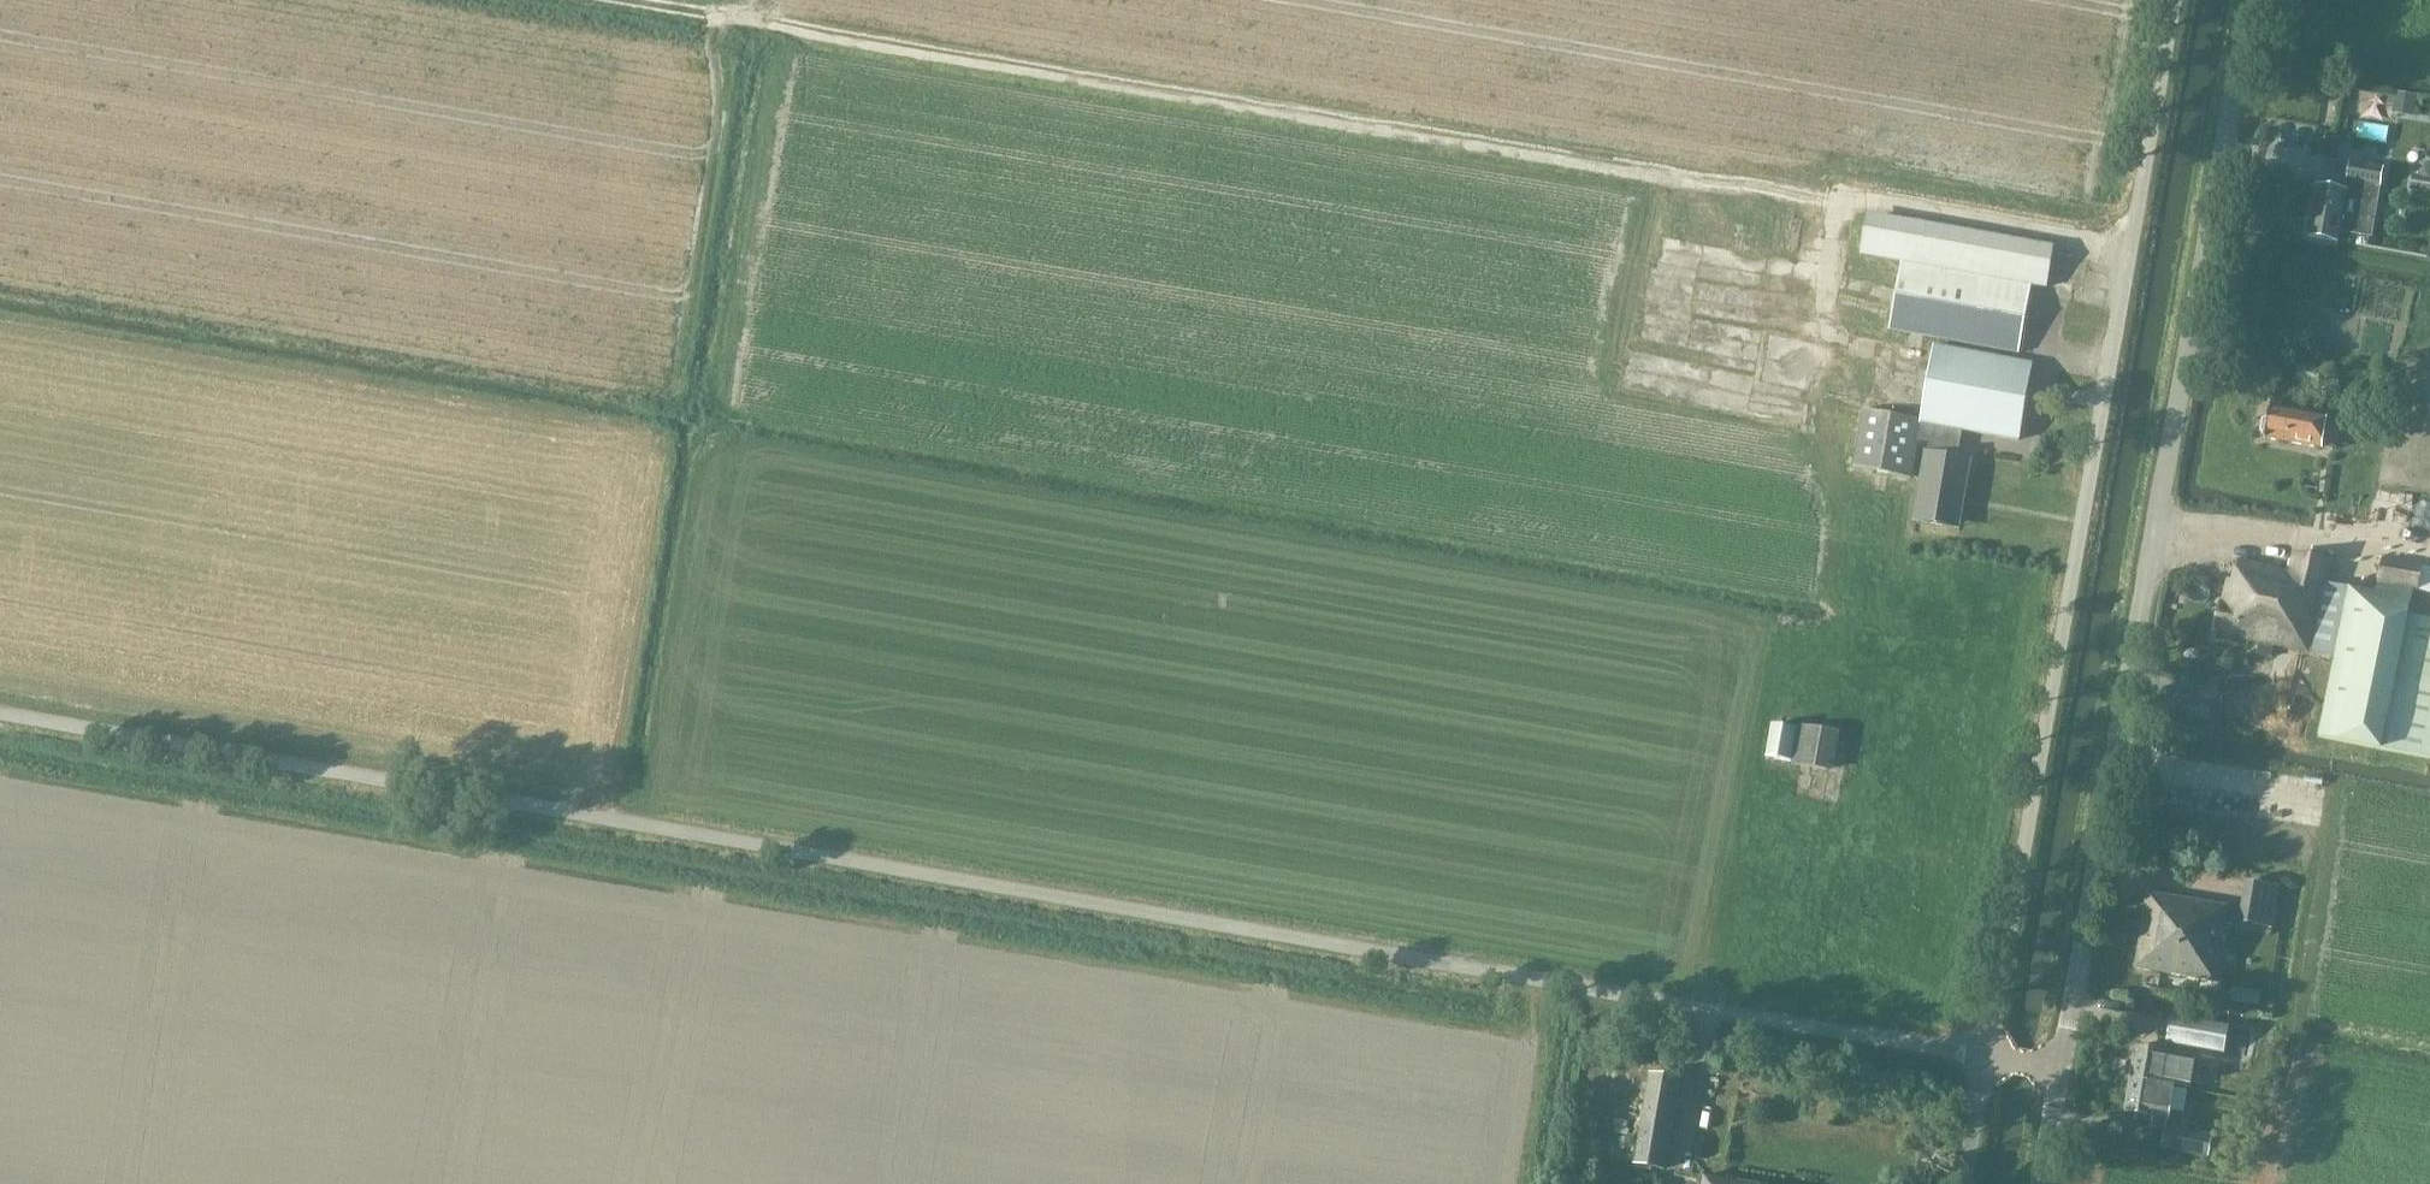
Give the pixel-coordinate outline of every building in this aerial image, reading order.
[(2387,101),(2393,102),(2392,110),(2414,114),(2418,94),(2389,90),(2387,101)] [(2407,116),(2378,111),(2375,130),(2403,135),(2407,116)] [(2336,240),(2338,232),(2370,237),(2376,200),(2378,200),(2380,185),(2378,184),(2381,169),(2348,164),(2344,192),(2318,187),(2310,236),(2336,240)] [(2411,174),(2409,190),(2429,193),(2429,177),(2411,174)] [(2045,288),(2049,263),(2051,245),(1867,213),(1861,255),(1900,262),(1887,329),(2018,353),(2031,285),(2045,288)] [(2018,440),(2025,401),(2031,363),(1934,345),(1920,421),(1862,410),(1852,468),(1909,478),(1916,440),(1929,442),(1926,452),(1925,452),(1913,521),(1957,527),(1969,459),(1957,457),(1961,430),(2018,440)] [(2325,378),(2322,392),(2336,395),(2339,380),(2325,378)] [(2332,450),(2337,418),(2268,406),(2263,439),(2332,450)] [(2326,585),(2330,560),(2293,554),(2288,571),(2236,561),(2232,581),(2227,581),(2223,602),(2219,603),(2214,633),(2335,658),(2319,736),(2379,748),(2429,759),(2429,619),(2405,615),(2407,601),(2412,589),(2415,590),(2415,592),(2429,594),(2429,569),(2421,568),(2381,560),(2377,583),(2371,593),(2348,588),(2326,585)] [(2274,646),(2259,643),(2257,654),(2271,657),(2274,646)] [(1771,723),(1765,758),(1770,759),(1778,760),(1790,761),(1796,727),(1784,725),(1776,724),(1771,723)] [(2213,983),(2225,907),(2146,894),(2133,969),(2213,983)] [(2223,1052),(2227,1028),(2169,1018),(2165,1043),(2223,1052)] [(2194,1057),(2149,1049),(2135,1047),(2130,1080),(2157,1084),(2172,1087),(2172,1086),(2189,1089),(2194,1057)] [(1649,1075),(1634,1163),(1664,1168),(1680,1081),(1649,1075)] [(2172,1087),(2157,1084),(2130,1080),(2125,1112),(2135,1114),(2134,1121),(2150,1123),(2149,1128),(2164,1130),(2160,1149),(2207,1157),(2210,1136),(2165,1128),(2167,1118),(2169,1109),(2184,1111),(2187,1090),(2172,1087)]
